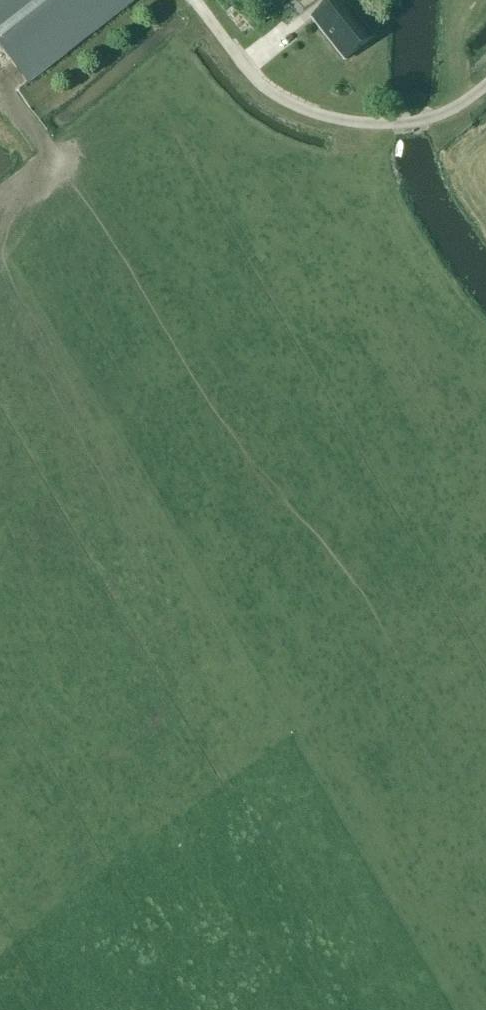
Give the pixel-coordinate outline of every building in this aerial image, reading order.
[(135,0),(0,0),(0,48),(27,83),(135,0)] [(313,20),(345,60),(372,39),(340,0),(338,0),(313,20)]
